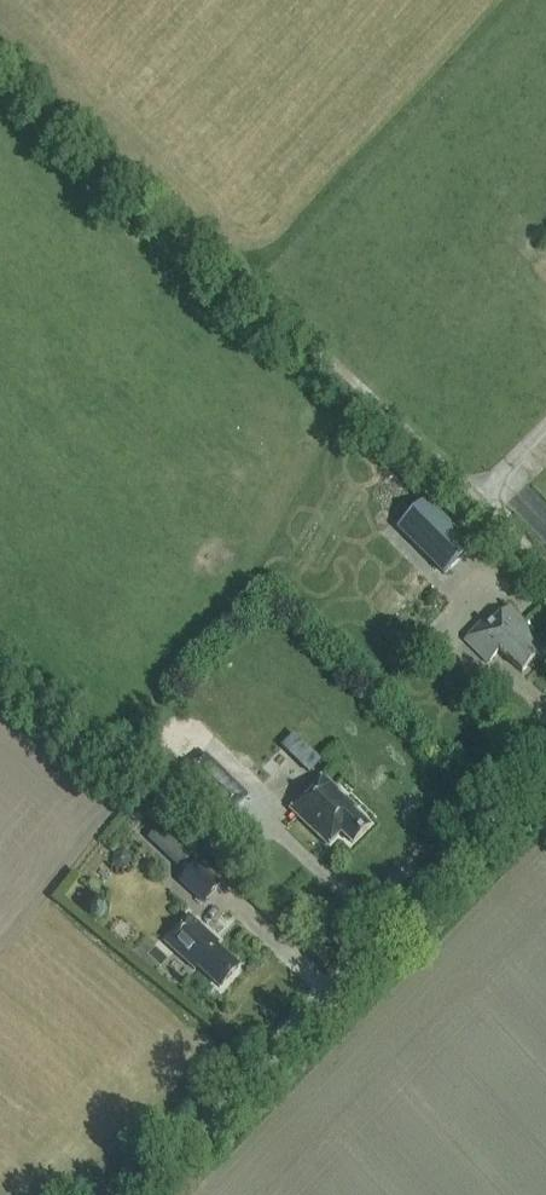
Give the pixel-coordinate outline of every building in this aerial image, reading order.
[(545,516),(545,499),(529,484),(514,500),(539,523),(545,516)] [(471,548),(425,503),(399,529),(445,574),(471,548)] [(521,623),(524,620),(509,605),(488,626),(482,620),(464,639),(487,662),(499,649),(521,671),(545,647),(521,623)] [(205,758),(180,784),(224,825),(249,799),(205,758)] [(322,778),(291,812),(328,848),(341,834),(353,845),(369,827),(353,812),(356,810),(322,778)] [(188,856),(178,846),(166,858),(177,868),(188,856)] [(124,852),(114,855),(112,866),(120,873),(130,869),(132,859),(124,852)] [(204,902),(221,884),(199,864),(183,882),(204,902)] [(216,946),(219,943),(189,916),(165,943),(195,970),(198,967),(221,987),(239,967),(216,946)]
